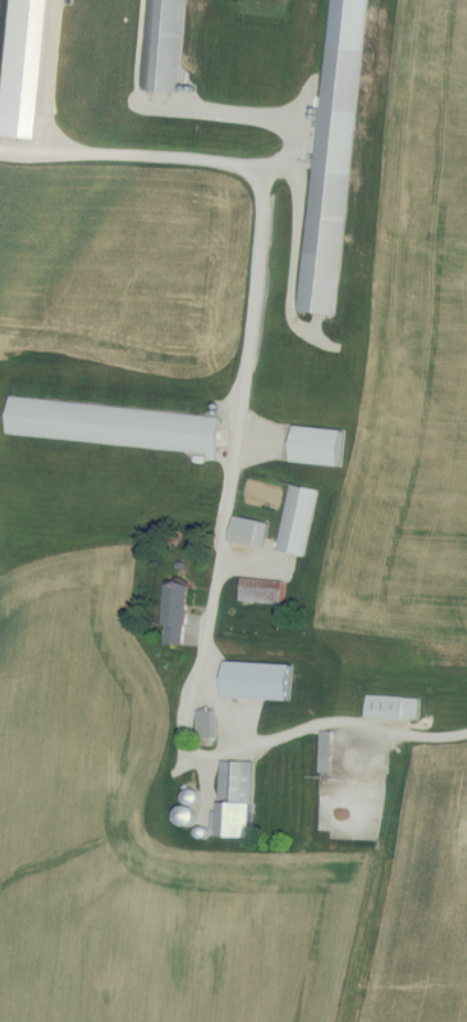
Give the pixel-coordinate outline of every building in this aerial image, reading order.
[(0,33),(0,136),(28,139),(39,0),(3,0),(0,33)] [(178,92),(185,0),(149,0),(142,89),(178,92)] [(299,311),(336,314),(365,0),(329,0),(299,311)] [(216,453),(219,415),(9,396),(6,433),(216,453)] [(340,465),(343,429),(294,425),(291,461),(340,465)] [(315,489),(288,484),(277,551),(305,555),(315,489)] [(262,548),(268,523),(235,516),(229,541),(262,548)] [(283,604),(284,580),(242,578),(241,601),(283,604)] [(184,645),(187,584),(165,583),(162,644),(184,645)] [(207,666),(207,694),(331,694),(331,666),(207,666)] [(365,717),(417,719),(418,697),(366,695),(365,717)] [(213,745),(213,709),(196,709),(196,745),(213,745)] [(330,731),(318,731),(318,772),(330,772),(330,731)] [(251,837),(253,761),(221,760),(219,811),(211,811),(210,836),(251,837)] [(191,804),(198,795),(190,788),(183,797),(191,804)] [(192,824),(192,808),(177,808),(177,824),(192,824)]
